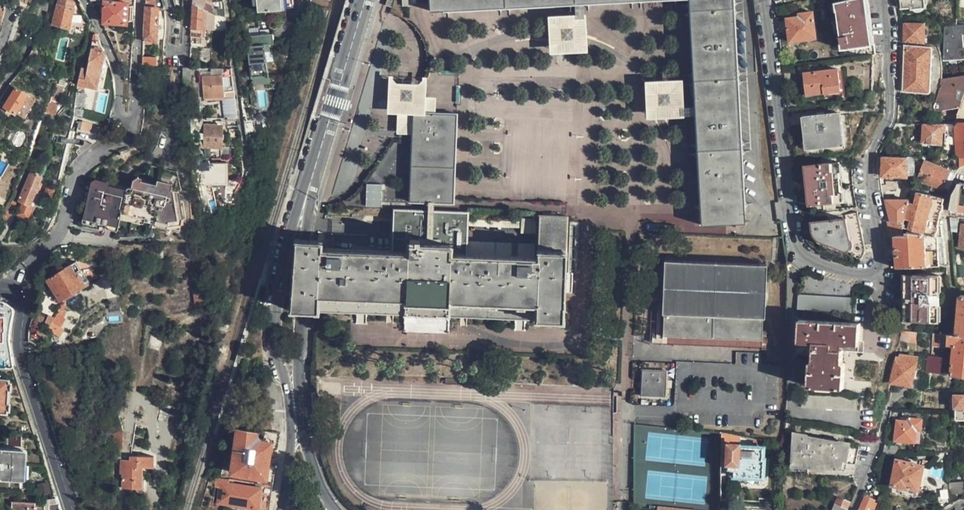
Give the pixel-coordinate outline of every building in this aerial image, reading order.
[(73,8),(71,8),(73,2),(71,0),(59,0),(53,24),(68,28),(73,8)] [(101,3),(104,3),(103,23),(127,24),(127,3),(121,2),(121,0),(101,0),(101,3)] [(156,9),(155,0),(145,0),(145,9),(156,9)] [(191,3),(213,15),(225,17),(215,12),(214,1),(223,0),(192,0),(191,3)] [(266,10),(282,9),(281,0),(257,0),(258,12),(266,10)] [(284,8),(293,8),(292,0),(281,0),(282,9),(284,8)] [(429,14),(576,7),(586,6),(690,1),(696,107),(696,112),(696,118),(701,211),(702,225),(746,223),(735,0),(428,0),(429,14)] [(867,0),(860,0),(837,6),(837,12),(841,11),(844,37),(841,38),(842,50),(873,45),(870,22),(867,0)] [(900,8),(903,8),(911,8),(912,9),(925,8),(925,0),(900,0),(900,8)] [(127,3),(127,24),(134,24),(135,3),(127,3)] [(213,15),(191,3),(190,28),(203,29),(210,29),(227,30),(225,17),(213,15)] [(548,17),(549,55),(588,54),(586,6),(576,7),(576,15),(548,17)] [(282,9),(266,10),(266,19),(285,17),(284,8),(282,9)] [(156,43),(156,9),(145,9),(142,45),(153,45),(153,43),(156,43)] [(816,39),(813,13),(786,17),(788,31),(789,43),(816,39)] [(903,33),(903,43),(923,44),(924,23),(904,23),(903,33)] [(963,60),(963,43),(963,35),(963,25),(956,26),(956,23),(944,23),(945,36),(947,36),(948,38),(947,39),(947,38),(946,39),(945,39),(945,40),(945,41),(945,42),(945,43),(946,43),(947,44),(948,44),(948,49),(945,49),(946,60),(963,60)] [(190,28),(190,39),(202,40),(202,37),(203,29),(190,28)] [(96,88),(103,51),(99,42),(95,33),(93,35),(85,70),(80,69),(77,84),(96,88)] [(250,77),(268,76),(266,52),(265,46),(269,45),(274,45),(273,34),(246,36),(250,77)] [(930,91),(931,49),(929,46),(904,46),(903,69),(903,93),(927,94),(930,91)] [(121,63),(131,64),(132,54),(127,54),(127,49),(122,48),(121,63)] [(158,56),(142,56),(141,65),(157,65),(158,56)] [(224,118),(227,118),(238,117),(231,68),(213,69),(214,78),(202,78),(203,100),(221,98),(224,118)] [(840,92),(838,70),(804,74),(805,85),(807,96),(840,92)] [(269,83),(268,76),(250,77),(250,80),(253,79),(253,85),(269,83)] [(425,95),(426,77),(389,76),(388,115),(398,116),(397,135),(413,136),(414,114),(425,114),(425,95)] [(962,78),(941,81),(933,108),(932,110),(934,114),(935,115),(958,109),(963,96),(963,77),(962,78)] [(169,89),(169,78),(159,78),(159,89),(169,89)] [(683,80),(645,81),(647,120),(696,118),(696,107),(684,108),(683,80)] [(9,85),(3,94),(0,99),(0,105),(14,113),(19,104),(21,104),(23,100),(22,100),(25,94),(9,85)] [(59,104),(63,88),(55,86),(50,101),(49,101),(46,112),(54,115),(57,103),(59,104)] [(425,114),(414,114),(413,136),(413,141),(410,204),(454,206),(458,115),(425,114)] [(842,145),(838,114),(805,118),(807,134),(808,149),(842,145)] [(228,127),(239,126),(238,117),(227,118),(228,127)] [(219,118),(204,119),(204,126),(219,126),(219,118)] [(958,124),(955,128),(956,155),(959,159),(959,167),(961,166),(963,166),(963,123),(958,124)] [(944,124),(923,124),(923,133),(923,141),(939,143),(940,131),(943,131),(944,124)] [(219,126),(204,126),(204,148),(223,147),(223,126),(219,126)] [(908,158),(883,158),(883,168),(883,178),(908,178),(908,158)] [(947,174),(948,171),(924,162),(917,179),(940,188),(941,186),(947,189),(952,179),(952,177),(947,174)] [(129,174),(126,187),(120,214),(168,223),(169,217),(182,220),(184,212),(187,213),(182,196),(179,197),(175,185),(172,169),(146,163),(129,174)] [(209,164),(210,184),(227,183),(227,181),(227,163),(209,164)] [(840,184),(838,164),(805,168),(810,206),(842,202),(840,184)] [(29,206),(35,189),(39,190),(41,184),(38,183),(41,177),(30,173),(18,201),(21,202),(19,206),(25,208),(27,205),(29,206)] [(106,221),(115,185),(92,180),(89,182),(82,216),(106,221)] [(880,188),(880,191),(897,188),(896,182),(895,180),(894,180),(886,180),(886,183),(879,184),(880,188)] [(227,183),(210,184),(210,196),(231,196),(237,181),(227,181),(227,183)] [(242,181),(237,190),(242,193),(247,184),(242,181)] [(367,205),(383,205),(382,183),(366,183),(367,205)] [(959,183),(951,198),(950,210),(963,211),(963,183),(959,183)] [(120,214),(126,187),(115,185),(106,221),(82,216),(82,219),(118,227),(120,217),(167,226),(168,223),(120,214)] [(938,215),(942,198),(918,193),(915,204),(910,203),(910,201),(905,218),(911,219),(908,231),(941,238),(941,225),(937,224),(938,215)] [(905,218),(910,201),(885,200),(888,211),(891,222),(904,223),(905,218)] [(305,242),(296,242),(291,312),(295,312),(299,313),(314,313),(349,315),(361,315),(424,318),(521,322),(564,324),(565,275),(567,216),(539,216),(537,257),(467,254),(469,214),(395,212),(392,252),(322,250),(322,243),(320,243),(305,242)] [(863,243),(858,213),(851,214),(845,215),(846,219),(812,222),(813,235),(815,238),(817,240),(819,241),(842,253),(847,254),(851,253),(854,251),(855,248),(855,244),(863,243)] [(950,231),(959,232),(958,247),(963,248),(963,222),(961,222),(961,218),(948,216),(950,231)] [(888,222),(891,237),(896,236),(901,236),(904,223),(891,222),(888,222)] [(942,238),(941,238),(908,231),(907,231),(907,235),(901,236),(896,236),(897,253),(898,268),(904,268),(944,265),(942,245),(942,238)] [(83,285),(76,274),(81,271),(75,261),(46,279),(47,280),(34,288),(38,296),(47,291),(48,295),(53,292),(58,300),(83,285)] [(766,265),(666,261),(664,297),(662,335),(763,340),(766,265)] [(944,326),(944,277),(905,277),(904,302),(904,325),(944,326)] [(203,299),(199,289),(190,293),(193,303),(203,299)] [(852,311),(853,297),(799,295),(798,309),(852,311)] [(857,346),(858,320),(799,318),(798,342),(812,343),(811,364),(809,365),(807,387),(843,388),(843,366),(841,366),(842,345),(857,346)] [(949,336),(945,334),(932,332),(930,346),(945,347),(948,348),(949,336)] [(949,336),(948,348),(955,349),(952,378),(963,380),(963,337),(957,336),(949,336)] [(914,389),(920,358),(897,354),(890,386),(914,389)] [(943,373),(945,356),(928,354),(926,371),(943,373)] [(666,392),(667,366),(643,365),(641,391),(666,392)] [(8,380),(0,379),(0,413),(7,413),(8,380)] [(855,409),(856,395),(801,393),(801,407),(855,409)] [(955,396),(954,411),(957,412),(956,421),(963,422),(963,396),(955,396)] [(158,423),(167,425),(170,411),(160,409),(158,423)] [(917,444),(918,431),(923,432),(924,420),(908,418),(908,421),(897,421),(895,440),(917,444)] [(24,426),(23,434),(34,435),(37,436),(34,427),(24,426)] [(277,438),(278,432),(272,431),(272,430),(263,429),(237,427),(231,473),(258,477),(257,483),(272,484),(275,459),(269,459),(270,451),(276,451),(277,438)] [(750,437),(721,431),(721,442),(723,444),(730,445),(730,441),(750,442),(750,437)] [(858,462),(861,444),(796,432),(795,467),(848,469),(849,463),(858,462)] [(114,453),(115,453),(122,453),(123,441),(114,440),(114,453)] [(740,445),(730,445),(729,475),(764,477),(765,458),(763,458),(764,447),(740,447),(740,445)] [(21,449),(0,449),(0,480),(19,481),(21,449)] [(141,490),(142,470),(152,471),(153,459),(131,458),(130,463),(120,462),(120,475),(122,475),(121,489),(141,490)] [(917,489),(922,465),(912,463),(912,462),(898,460),(892,484),(907,488),(907,486),(917,489)] [(257,483),(256,488),(221,485),(219,504),(254,508),(253,509),(269,509),(272,484),(257,483)] [(850,501),(838,496),(832,509),(847,509),(850,501)] [(864,496),(858,508),(863,509),(870,509),(874,500),(864,496)] [(57,498),(52,499),(49,500),(48,500),(47,501),(46,502),(45,503),(44,505),(44,506),(44,509),(51,509),(52,509),(54,509),(55,509),(61,509),(57,498)]
